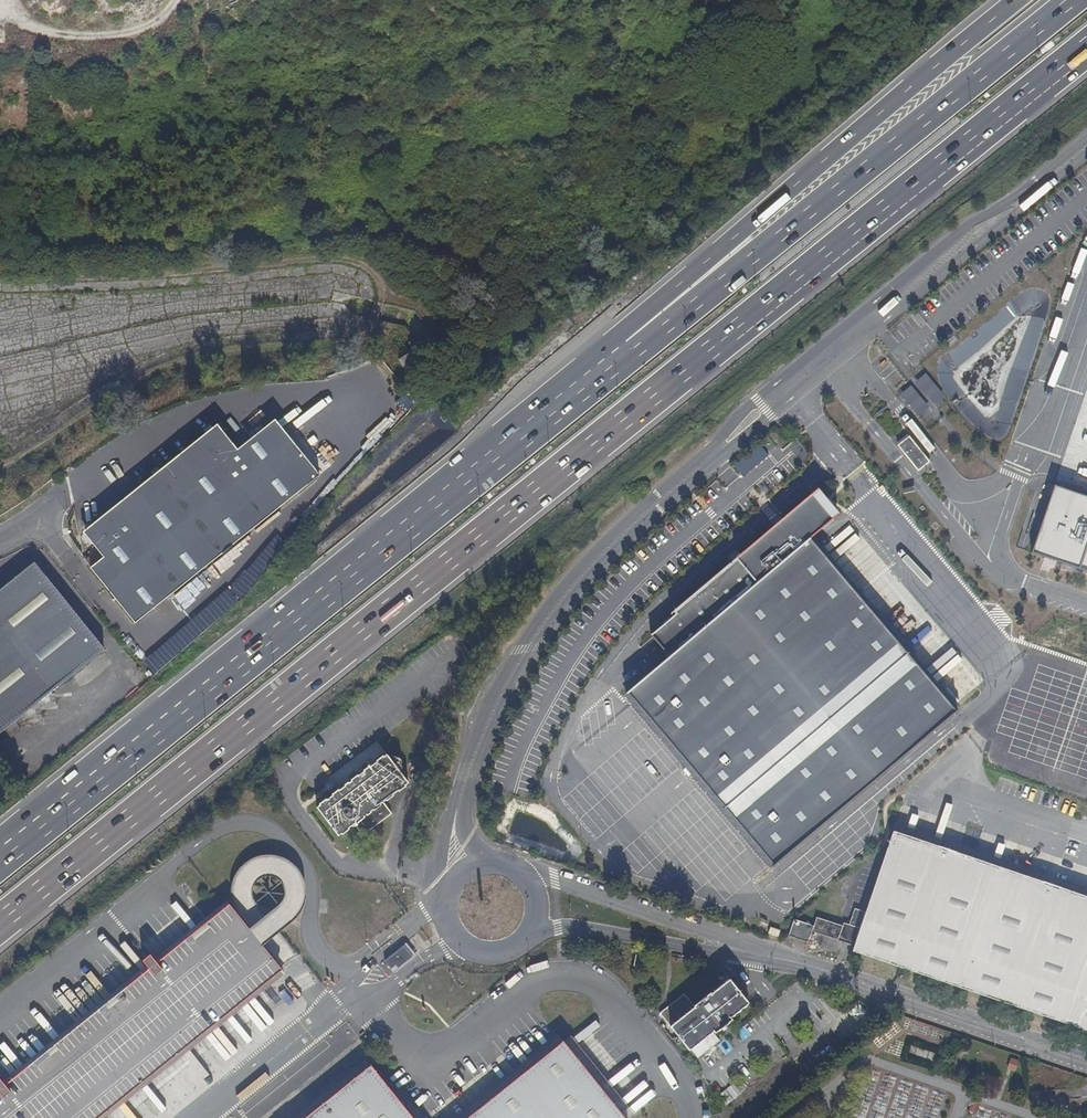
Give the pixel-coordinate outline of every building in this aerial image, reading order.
[(916,381),(927,405),(941,399),(930,375),(916,381)] [(901,394),(916,414),(926,406),(912,387),(901,394)] [(95,567),(138,626),(323,478),(278,422),(238,454),(220,431),(124,508),(91,535),(108,557),(95,567)] [(909,439),(899,448),(919,470),(928,461),(909,439)] [(1054,485),(1031,553),(1086,572),(1086,497),(1054,485)] [(651,640),(670,663),(628,700),(771,874),(957,713),(811,551),(839,526),(817,500),(651,640)] [(3,731),(107,647),(37,561),(0,591),(0,727),(3,731)] [(364,824),(375,837),(403,815),(394,803),(397,801),(398,803),(405,797),(403,795),(409,791),(411,793),(418,788),(416,785),(420,782),(398,755),(395,757),(393,755),(386,761),(387,762),(383,765),(381,763),(372,770),(374,773),(370,776),(369,774),(362,779),(363,781),(360,783),(359,781),(355,783),(357,786),(352,790),(347,784),(340,789),(345,795),(339,799),(337,796),(330,801),(332,803),(328,806),(351,835),(353,833),(354,836),(361,830),(359,828),(364,824)] [(425,773),(423,781),(435,784),(437,777),(425,773)] [(892,836),(852,956),(1062,1026),(1086,1034),(1086,901),(892,836)] [(281,964),(237,909),(209,932),(178,957),(166,967),(157,957),(150,963),(157,972),(147,980),(100,1018),(63,1048),(27,1078),(13,1089),(5,1078),(0,1082),(0,1088),(4,1093),(0,1097),(0,1117),(92,1117),(281,964)] [(293,979),(281,964),(92,1117),(122,1117),(293,979)] [(660,1009),(691,1047),(692,1046),(715,1027),(717,1031),(736,1016),(733,1013),(751,999),(731,974),(713,988),(712,986),(695,999),(686,988),(660,1009)] [(692,1046),(701,1057),(723,1038),(717,1031),(715,1027),(692,1046)] [(565,1035),(462,1117),(632,1117),(565,1035)] [(1019,1061),(1011,1058),(1007,1069),(1015,1071),(1019,1061)] [(372,1061),(301,1117),(417,1117),(372,1061)]
